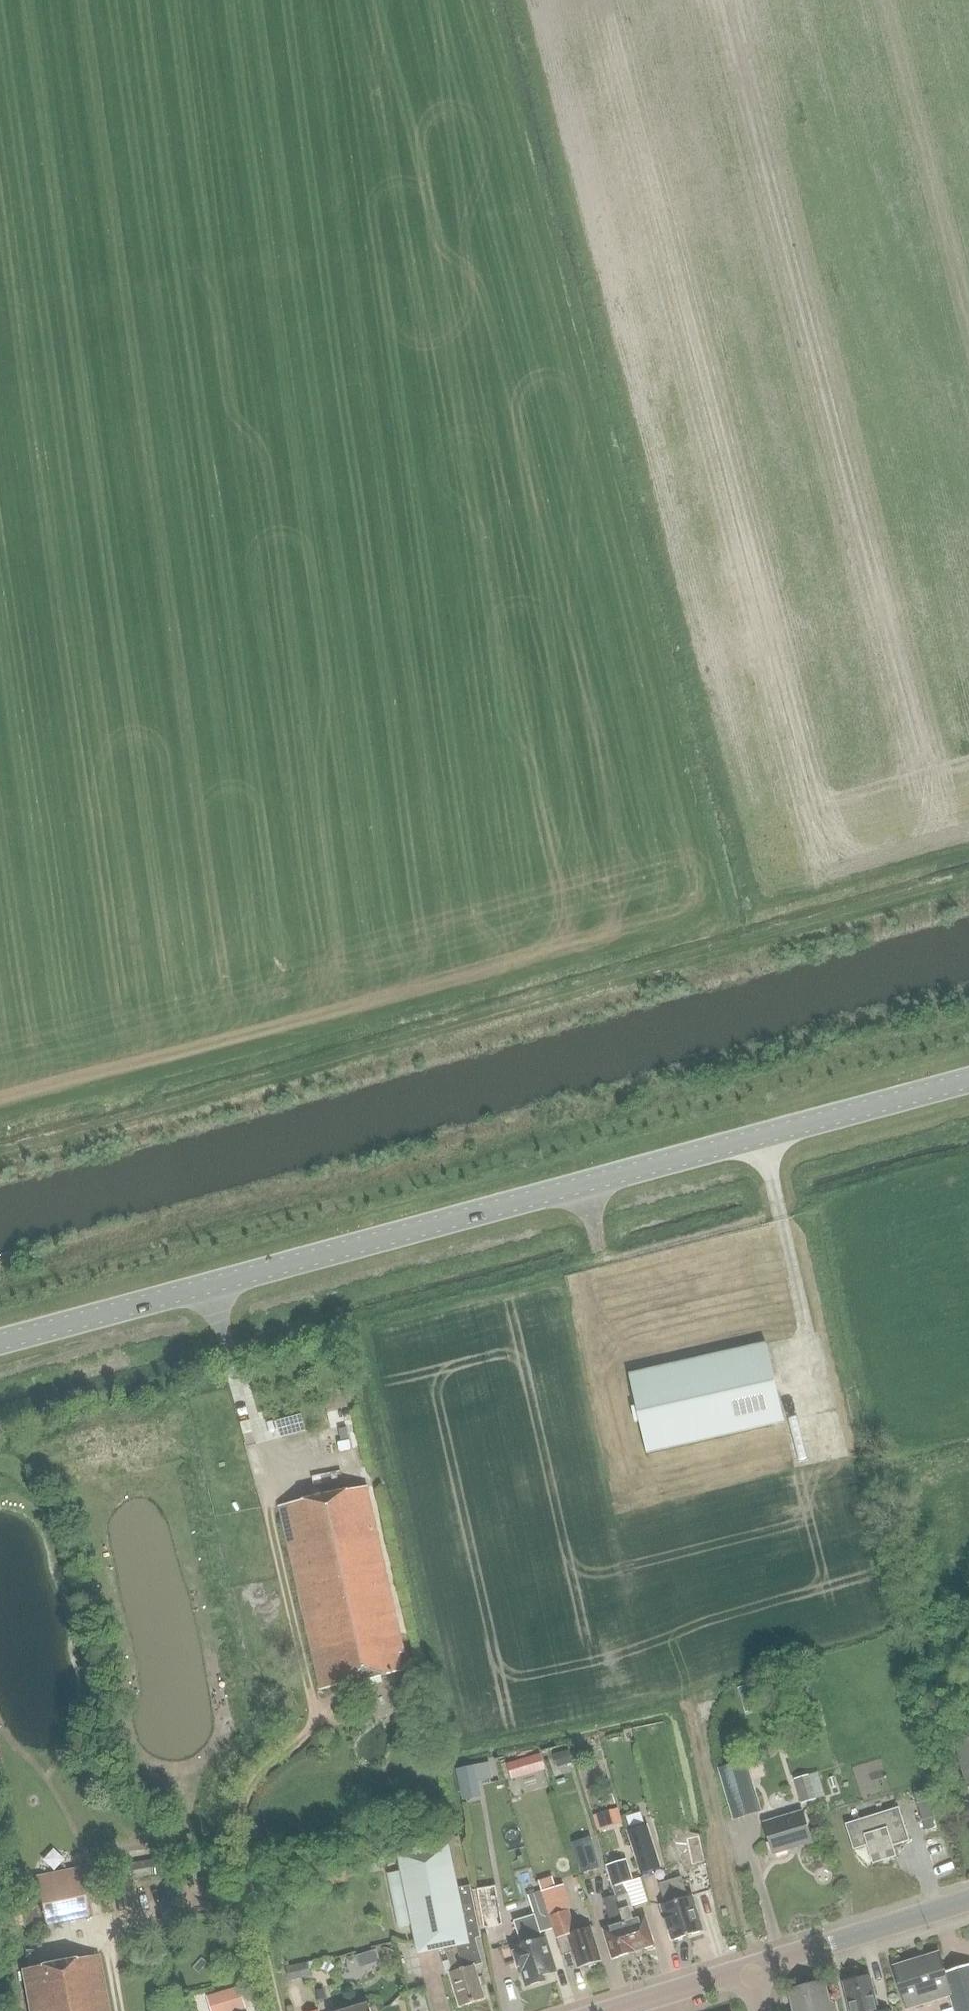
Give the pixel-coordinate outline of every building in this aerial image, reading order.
[(785,1423),(767,1344),(630,1375),(648,1454),(785,1423)] [(348,1428),(339,1429),(341,1442),(350,1441),(348,1428)] [(401,1653),(405,1652),(367,1487),(278,1507),(321,1690),(405,1671),(401,1653)] [(956,1742),(968,1788),(968,1739),(956,1742)] [(557,1768),(573,1764),(570,1751),(554,1756),(556,1764),(557,1768)] [(541,1755),(508,1764),(512,1779),(545,1769),(541,1755)] [(486,1778),(497,1776),(493,1759),(461,1766),(469,1798),(489,1793),(486,1778)] [(747,1761),(719,1770),(730,1810),(759,1802),(756,1791),(747,1761)] [(795,1779),(803,1804),(824,1797),(817,1772),(795,1779)] [(925,1791),(914,1794),(925,1830),(936,1826),(925,1791)] [(894,1847),(910,1841),(900,1808),(846,1825),(854,1851),(868,1846),(874,1865),(897,1858),(894,1847)] [(620,1809),(603,1814),(607,1827),(623,1823),(620,1809)] [(813,1843),(803,1812),(765,1823),(774,1855),(813,1843)] [(648,1825),(628,1831),(641,1875),(661,1869),(648,1825)] [(578,1864),(581,1875),(601,1869),(591,1838),(572,1844),(578,1864)] [(399,1856),(402,1872),(389,1874),(400,1927),(413,1924),(419,1954),(447,1949),(454,1973),(450,1974),(456,1994),(458,1993),(463,2007),(485,2000),(475,1967),(484,1964),(477,1939),(482,1938),(471,1886),(459,1889),(450,1846),(399,1856)] [(637,1921),(628,1894),(624,1885),(633,1882),(627,1860),(608,1866),(617,1897),(634,1954),(635,1953),(635,1951),(654,1945),(655,1942),(652,1932),(650,1933),(645,1918),(637,1921)] [(152,1861),(127,1865),(130,1880),(154,1875),(152,1861)] [(46,1926),(90,1916),(79,1868),(36,1877),(46,1926)] [(688,1937),(704,1932),(693,1897),(688,1898),(682,1878),(671,1882),(688,1937)] [(673,1942),(688,1937),(671,1882),(661,1885),(667,1905),(662,1906),(673,1942)] [(542,1893),(550,1917),(565,1912),(557,1887),(542,1891),(542,1893)] [(522,1945),(513,1948),(521,1973),(523,1973),(528,1987),(546,1981),(544,1976),(557,1972),(546,1938),(543,1939),(541,1934),(554,1930),(550,1917),(542,1893),(529,1897),(535,1916),(515,1922),(522,1945)] [(614,1960),(634,1954),(617,1897),(605,1901),(614,1928),(605,1930),(614,1960)] [(501,1900),(487,1904),(495,1931),(509,1927),(501,1900)] [(565,1912),(550,1917),(554,1930),(558,1940),(567,1937),(571,1948),(574,1950),(578,1964),(584,1963),(585,1967),(601,1962),(591,1928),(576,1932),(570,1911),(565,1912)] [(945,1972),(939,1953),(896,1966),(908,2007),(950,1994),(955,2010),(968,2010),(968,1965),(945,1972)] [(30,2010),(110,2010),(99,1956),(23,1971),(30,2010)] [(309,1963),(286,1968),(288,1977),(289,1982),(312,1977),(309,1963)] [(871,1976),(844,1982),(851,2010),(879,2010),(871,1976)] [(835,2002),(830,2003),(825,1982),(790,1991),(795,2010),(837,2010),(835,2002)] [(218,1994),(223,2010),(243,2010),(247,2010),(243,1997),(240,1987),(218,1994)] [(323,1990),(317,1992),(319,2001),(325,1999),(323,1990)]
